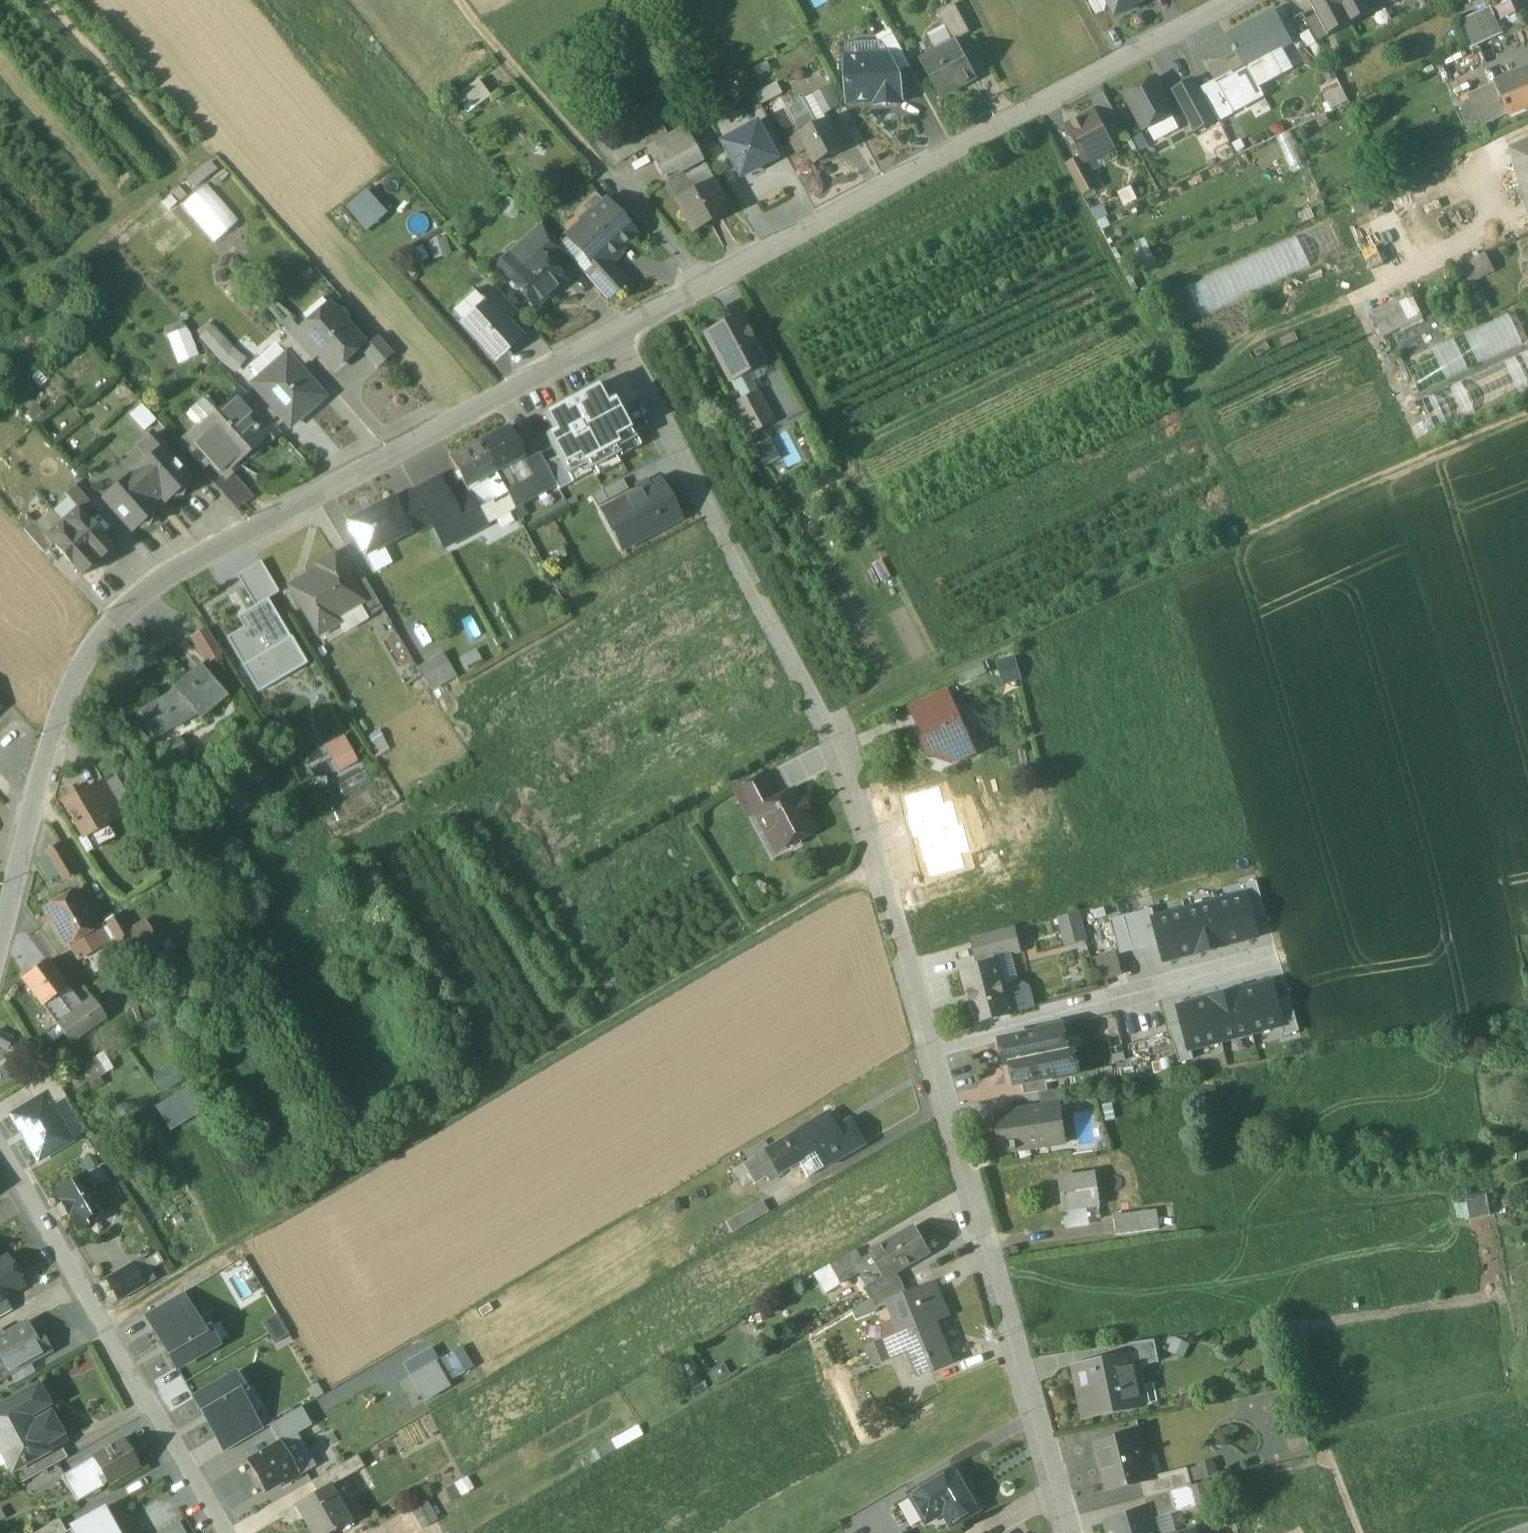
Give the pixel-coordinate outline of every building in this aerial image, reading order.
[(1116,16),(1146,0),(1108,0),(1116,16)] [(1316,15),(1328,36),(1373,12),(1367,0),(1308,0),(1316,15)] [(1373,12),(1394,1),(1393,0),(1367,0),(1373,12)] [(1519,13),(1527,9),(1527,0),(1512,0),(1519,13)] [(955,4),(939,12),(954,41),(970,33),(955,4)] [(1489,8),(1475,15),(1458,23),(1470,49),(1487,41),(1501,34),(1489,8)] [(1270,15),(1229,37),(1245,67),(1266,56),(1291,42),(1282,25),(1277,28),(1270,15)] [(1316,15),(1306,20),(1318,42),(1328,36),(1316,15)] [(911,66),(894,35),(880,42),(887,56),(888,56),(898,73),(911,66)] [(959,44),(925,62),(943,96),(977,78),(959,44)] [(887,56),(847,58),(850,103),(885,100),(885,105),(903,103),(902,81),(898,73),(888,56),(887,56)] [(1247,70),(1217,85),(1232,113),(1264,97),(1260,88),(1278,79),(1266,56),(1245,67),(1247,70)] [(1495,84),(1508,116),(1527,108),(1527,70),(1495,84)] [(1174,113),(1155,78),(1125,94),(1144,130),(1174,113)] [(1194,79),(1171,91),(1194,133),(1217,121),(1200,89),(1194,79)] [(468,110),(491,97),(481,80),(458,93),(468,110)] [(1200,89),(1217,121),(1232,113),(1217,85),(1215,81),(1200,89)] [(776,84),(755,95),(761,106),(782,95),(776,84)] [(1470,94),(1474,103),(1465,106),(1471,121),(1480,118),(1483,126),(1508,116),(1495,84),(1470,94)] [(829,88),(815,96),(825,115),(839,108),(829,88)] [(825,115),(815,96),(806,101),(819,126),(828,121),(825,115)] [(806,101),(788,110),(801,136),(819,126),(806,101)] [(1114,145),(1095,111),(1063,128),(1071,143),(1070,143),(1073,149),(1074,148),(1078,157),(1082,163),(1085,161),(1114,145)] [(784,149),(767,118),(756,124),(773,155),(784,149)] [(819,126),(801,136),(809,151),(817,165),(846,150),(830,120),(828,121),(819,126)] [(756,123),(721,143),(740,177),(775,158),(773,155),(756,124),(756,123)] [(684,127),(652,144),(658,155),(690,138),(684,127)] [(801,136),(793,140),(801,155),(809,151),(801,136)] [(690,138),(658,155),(651,158),(664,183),(681,174),(702,162),(690,138)] [(1510,149),(1527,211),(1527,141),(1510,149)] [(1085,161),(1082,163),(1078,157),(1065,164),(1082,195),(1098,187),(1085,161)] [(681,174),(665,183),(675,200),(690,192),(681,174)] [(675,200),(674,200),(691,232),(723,215),(715,199),(721,196),(712,180),(690,192),(675,200)] [(182,204),(214,242),(240,220),(207,182),(182,204)] [(605,202),(593,213),(587,213),(579,220),(579,225),(566,237),(593,268),(595,270),(605,262),(634,235),(605,202)] [(564,253),(541,226),(520,245),(530,256),(535,252),(549,267),(564,253)] [(1201,314),(1311,266),(1298,236),(1188,284),(1201,314)] [(530,256),(506,278),(508,280),(508,287),(512,291),(518,292),(532,307),(561,281),(549,267),(535,252),(530,256)] [(1483,254),(1461,266),(1470,284),(1492,272),(1483,254)] [(605,262),(595,270),(593,268),(585,276),(607,300),(625,284),(605,262)] [(487,302),(507,325),(518,315),(494,288),(481,299),(486,304),(487,302)] [(474,291),(452,310),(463,323),(486,304),(481,299),(474,291)] [(1411,293),(1372,313),(1383,335),(1422,316),(1411,293)] [(519,339),(507,325),(487,302),(486,304),(463,323),(463,324),(494,360),(519,339)] [(334,311),(328,304),(303,326),(306,329),(301,333),(304,337),(304,338),(318,354),(331,369),(344,358),(345,359),(362,344),(344,324),(345,317),(339,312),(334,311)] [(1510,312),(1465,334),(1480,363),(1524,341),(1510,312)] [(318,354),(304,338),(304,337),(301,333),(306,329),(303,326),(297,320),(283,332),(288,338),(309,362),(318,354)] [(725,327),(722,326),(709,333),(708,336),(730,379),(763,362),(741,321),(737,321),(725,327)] [(213,324),(199,336),(233,373),(247,360),(213,324)] [(180,364),(200,354),(187,326),(167,336),(180,364)] [(1462,334),(1434,345),(1446,377),(1475,366),(1462,334)] [(309,362),(288,338),(277,347),(285,356),(286,355),(299,370),(309,362)] [(378,369),(393,355),(378,338),(361,352),(378,369)] [(277,347),(250,371),(265,388),(259,393),(289,427),(318,401),(310,392),(315,387),(299,370),(286,355),(285,356),(277,347)] [(1436,380),(1444,376),(1433,352),(1425,355),(1436,380)] [(557,457),(568,476),(585,467),(588,471),(619,454),(617,449),(636,439),(614,398),(607,402),(598,384),(544,414),(552,430),(544,434),(557,457)] [(278,432),(243,391),(229,403),(253,429),(254,428),(257,430),(255,432),(261,439),(260,440),(264,444),(278,432)] [(757,392),(732,406),(746,435),(772,421),(757,392)] [(130,414),(145,430),(156,419),(141,403),(130,414)] [(229,403),(201,428),(206,434),(231,463),(233,461),(234,463),(260,440),(261,439),(255,432),(257,430),(254,428),(253,429),(229,403)] [(508,427),(480,442),(496,472),(505,467),(524,457),(519,448),(524,445),(521,439),(516,442),(508,427)] [(231,463),(206,434),(192,446),(223,481),(238,467),(234,463),(233,461),(231,463)] [(148,461),(102,501),(130,533),(157,508),(153,503),(158,498),(163,503),(190,479),(151,435),(137,448),(148,461)] [(754,444),(763,465),(780,458),(772,437),(754,444)] [(480,442),(451,458),(466,488),(487,477),(496,472),(480,442)] [(544,464),(539,454),(525,462),(533,477),(520,484),(506,491),(510,498),(515,508),(556,486),(544,464)] [(557,457),(544,464),(556,486),(559,490),(572,483),(568,476),(557,457)] [(510,477),(505,467),(496,472),(506,491),(520,484),(514,474),(510,477)] [(496,472),(487,477),(491,487),(488,489),(493,500),(489,503),(492,508),(510,498),(506,491),(496,472)] [(487,477),(466,488),(468,493),(469,492),(479,508),(478,508),(487,524),(514,509),(515,508),(510,498),(492,508),(489,503),(493,500),(488,489),(491,487),(487,477)] [(438,478),(415,490),(415,489),(414,490),(429,518),(453,505),(451,502),(438,478)] [(590,498),(596,507),(628,490),(622,480),(590,498)] [(646,481),(635,487),(638,492),(609,507),(608,513),(624,545),(623,546),(623,548),(679,518),(659,481),(649,486),(646,481)] [(94,508),(74,485),(64,494),(77,508),(77,509),(84,516),(85,516),(94,508)] [(414,490),(393,501),(409,531),(407,532),(409,536),(432,524),(429,518),(414,490)] [(468,493),(455,499),(473,531),(487,524),(478,508),(479,508),(469,492),(468,493)] [(455,499),(451,502),(453,505),(429,518),(432,524),(444,546),(473,531),(455,499)] [(392,500),(348,523),(364,555),(407,532),(409,531),(393,501),(392,500)] [(76,510),(62,522),(62,521),(61,522),(96,562),(97,561),(111,549),(113,548),(111,547),(104,539),(105,539),(104,538),(103,538),(86,518),(85,516),(84,516),(77,509),(77,508),(76,509),(76,510)] [(46,536),(33,521),(23,530),(43,553),(53,544),(46,536)] [(96,562),(61,522),(61,523),(47,535),(46,536),(53,544),(54,546),(72,566),(73,567),(80,574),(79,575),(81,576),(82,575),(96,562),(96,563),(96,562)] [(359,598),(352,584),(333,553),(315,564),(318,568),(288,585),(317,635),(337,623),(332,614),(354,601),(359,598)] [(236,577),(254,607),(267,599),(278,592),(260,562),(236,577)] [(359,598),(354,601),(359,610),(377,600),(364,577),(352,584),(359,598)] [(256,691),(305,663),(267,599),(254,607),(236,617),(241,626),(224,637),(256,691)] [(205,628),(191,636),(207,663),(221,655),(205,628)] [(1003,684),(1022,681),(1017,655),(998,658),(1003,684)] [(441,656),(419,669),(430,687),(451,674),(441,656)] [(198,664),(174,685),(178,690),(139,710),(154,738),(197,713),(201,718),(225,696),(198,664)] [(946,692),(909,709),(916,724),(952,708),(946,692)] [(960,725),(952,708),(916,724),(925,745),(941,738),(950,758),(958,761),(973,754),(966,738),(967,738),(970,732),(967,726),(961,724),(960,725)] [(345,742),(328,751),(328,752),(331,751),(335,760),(340,758),(345,766),(356,761),(345,742)] [(255,774),(225,790),(238,813),(268,796),(255,774)] [(760,774),(733,788),(748,816),(755,812),(754,811),(774,800),(760,774)] [(88,791),(106,823),(123,813),(104,782),(88,791)] [(106,823),(88,791),(86,788),(61,802),(82,837),(106,823)] [(774,800),(754,811),(755,812),(775,850),(785,845),(793,848),(799,844),(801,837),(813,830),(805,814),(807,812),(801,800),(798,801),(792,790),(774,800)] [(57,844),(46,851),(64,880),(75,873),(57,844)] [(1267,915),(1256,880),(1243,884),(1246,893),(1254,919),(1267,915)] [(76,891),(45,909),(65,944),(68,942),(78,958),(79,959),(106,943),(96,926),(76,891)] [(1246,893),(1154,918),(1154,919),(1160,942),(1165,959),(1258,933),(1254,919),(1246,893)] [(1133,949),(1160,942),(1154,919),(1154,918),(1152,908),(1123,916),(1133,949)] [(103,922),(113,939),(125,958),(142,948),(152,966),(167,957),(145,920),(130,929),(120,912),(103,922)] [(1087,939),(1081,914),(1061,919),(1067,944),(1087,939)] [(1120,954),(1133,949),(1123,916),(1110,919),(1120,954)] [(113,939),(103,922),(96,926),(106,943),(113,939)] [(1014,929),(972,940),(978,961),(1020,950),(1014,929)] [(1091,960),(1097,982),(1122,975),(1116,953),(1091,960)] [(47,961),(23,979),(43,1006),(67,989),(47,961)] [(997,962),(963,971),(976,1022),(1010,1013),(997,962)] [(1181,1026),(1188,1049),(1190,1048),(1282,1024),(1285,1023),(1278,999),(1273,980),(1176,1005),(1181,1026)] [(67,989),(43,1006),(56,1024),(80,1006),(67,989)] [(1289,995),(1278,999),(1285,1023),(1282,1024),(1284,1032),(1299,1029),(1289,995)] [(80,1006),(56,1024),(65,1036),(71,1044),(107,1018),(92,998),(80,1006)] [(1040,1033),(1001,1041),(1005,1064),(1011,1063),(1011,1062),(1068,1050),(1068,1049),(1063,1026),(1039,1031),(1040,1033)] [(1181,1026),(1170,1029),(1179,1062),(1193,1058),(1190,1048),(1188,1049),(1181,1026)] [(0,1032),(0,1046),(5,1049),(11,1038),(0,1032)] [(65,1036),(59,1041),(64,1049),(71,1044),(65,1036)] [(1068,1050),(1011,1062),(1011,1063),(1015,1084),(1055,1076),(1055,1078),(1078,1073),(1073,1048),(1068,1049),(1068,1050)] [(88,1083),(106,1073),(97,1058),(80,1068),(88,1083)] [(175,1064),(154,1074),(161,1090),(182,1080),(175,1064)] [(51,1108),(66,1099),(51,1073),(25,1088),(34,1102),(45,1096),(51,1108)] [(187,1084),(155,1104),(169,1126),(201,1106),(187,1084)] [(1064,1089),(1039,1092),(1041,1108),(1060,1106),(1061,1107),(1067,1106),(1064,1089)] [(12,1115),(38,1159),(71,1141),(51,1108),(45,1096),(34,1102),(12,1115)] [(1041,1108),(995,1115),(1000,1151),(1012,1149),(1013,1151),(1016,1150),(1016,1149),(1066,1142),(1061,1107),(1060,1106),(1041,1108)] [(829,1114),(785,1139),(798,1162),(799,1163),(819,1152),(828,1166),(864,1145),(851,1121),(837,1129),(829,1114)] [(785,1139),(767,1149),(780,1172),(798,1162),(785,1139)] [(767,1149),(743,1163),(755,1184),(767,1177),(769,1180),(781,1174),(780,1172),(767,1149)] [(108,1180),(100,1166),(85,1174),(93,1188),(97,1185),(97,1186),(108,1180)] [(85,1174),(56,1192),(79,1230),(100,1218),(104,1206),(108,1204),(97,1186),(97,1185),(93,1188),(85,1174)] [(1095,1175),(1060,1179),(1063,1211),(1099,1206),(1095,1175)] [(732,1229),(769,1212),(764,1202),(727,1219),(732,1229)] [(1155,1209),(1113,1215),(1116,1235),(1158,1229),(1155,1209)] [(915,1228),(872,1253),(873,1254),(877,1262),(859,1273),(860,1274),(867,1287),(896,1270),(928,1252),(915,1228)] [(856,1249),(829,1265),(840,1285),(860,1274),(859,1273),(877,1262),(873,1254),(863,1260),(856,1249)] [(157,1252),(145,1260),(151,1269),(163,1262),(157,1252)] [(0,1262),(0,1297),(3,1295),(22,1284),(7,1258),(0,1262)] [(130,1263),(106,1277),(120,1300),(144,1286),(130,1263)] [(896,1270),(867,1287),(873,1297),(902,1281),(896,1270)] [(902,1281),(873,1297),(878,1308),(889,1304),(894,1302),(893,1300),(907,1294),(902,1281)] [(907,1294),(893,1300),(894,1302),(889,1304),(900,1332),(934,1319),(934,1320),(948,1314),(935,1283),(907,1294)] [(0,1297),(0,1317),(12,1311),(3,1295),(0,1297)] [(146,1315),(154,1330),(186,1312),(178,1297),(146,1315)] [(873,1297),(853,1310),(856,1317),(878,1308),(873,1297)] [(191,1309),(186,1312),(154,1330),(177,1369),(219,1345),(209,1328),(203,1331),(191,1309)] [(934,1319),(900,1332),(908,1352),(918,1375),(951,1362),(934,1320),(934,1319)] [(0,1340),(0,1370),(4,1368),(7,1374),(49,1351),(39,1333),(33,1336),(26,1325),(0,1340)] [(900,1332),(883,1339),(891,1359),(908,1352),(900,1332)] [(883,1339),(867,1346),(874,1365),(891,1359),(883,1339)] [(1154,1339),(1128,1343),(1130,1354),(1132,1354),(1134,1366),(1159,1361),(1154,1339)] [(440,1356),(451,1378),(474,1367),(464,1345),(440,1356)] [(1130,1354),(1074,1366),(1078,1385),(1084,1383),(1090,1408),(1120,1402),(1122,1409),(1143,1405),(1134,1366),(1132,1354),(1130,1354)] [(433,1363),(413,1374),(428,1398),(447,1386),(433,1363)] [(195,1398),(217,1436),(253,1415),(241,1395),(245,1393),(235,1375),(195,1398)] [(0,1406),(0,1453),(11,1472),(59,1445),(65,1442),(45,1407),(48,1405),(37,1386),(0,1406)] [(301,1407),(269,1425),(279,1443),(294,1434),(311,1425),(301,1407)] [(247,1419),(217,1436),(226,1450),(255,1433),(247,1419)] [(1141,1431),(1095,1442),(1107,1489),(1141,1481),(1148,1479),(1148,1478),(1137,1434),(1142,1432),(1141,1431)] [(294,1434),(279,1443),(298,1475),(312,1467),(294,1434)] [(123,1439),(88,1460),(104,1486),(139,1465),(123,1439)] [(279,1443),(246,1461),(263,1492),(286,1479),(287,1481),(289,1480),(298,1475),(279,1443)] [(59,1445),(11,1472),(18,1485),(66,1458),(59,1445)] [(356,1454),(310,1481),(316,1492),(328,1485),(329,1487),(363,1467),(356,1454)] [(1214,1458),(1190,1465),(1194,1479),(1218,1472),(1214,1458)] [(88,1460),(61,1476),(77,1502),(104,1486),(88,1460)] [(1186,1468),(1148,1478),(1148,1479),(1141,1481),(1145,1498),(1170,1491),(1191,1486),(1186,1468)] [(955,1469),(912,1494),(927,1520),(944,1510),(952,1523),(978,1508),(955,1469)] [(1191,1486),(1170,1491),(1176,1512),(1221,1500),(1216,1481),(1192,1487),(1191,1486)] [(295,1504),(312,1532),(326,1532),(330,1531),(331,1532),(349,1522),(340,1505),(329,1487),(328,1485),(316,1492),(295,1504)] [(47,1491),(40,1495),(46,1507),(53,1503),(47,1491)] [(1170,1491),(1145,1498),(1148,1509),(1150,1509),(1153,1518),(1176,1512),(1170,1491)] [(450,1492),(440,1499),(448,1512),(458,1506),(450,1492)] [(350,1500),(340,1505),(349,1522),(359,1516),(350,1500)] [(68,1522),(73,1530),(67,1532),(68,1532),(117,1532),(101,1504),(68,1522)] [(1106,1522),(1109,1532),(1157,1532),(1153,1518),(1150,1509),(1148,1509),(1106,1522)] [(177,1519),(153,1532),(185,1532),(177,1519)] [(35,1532),(60,1532),(54,1522),(35,1532)]
